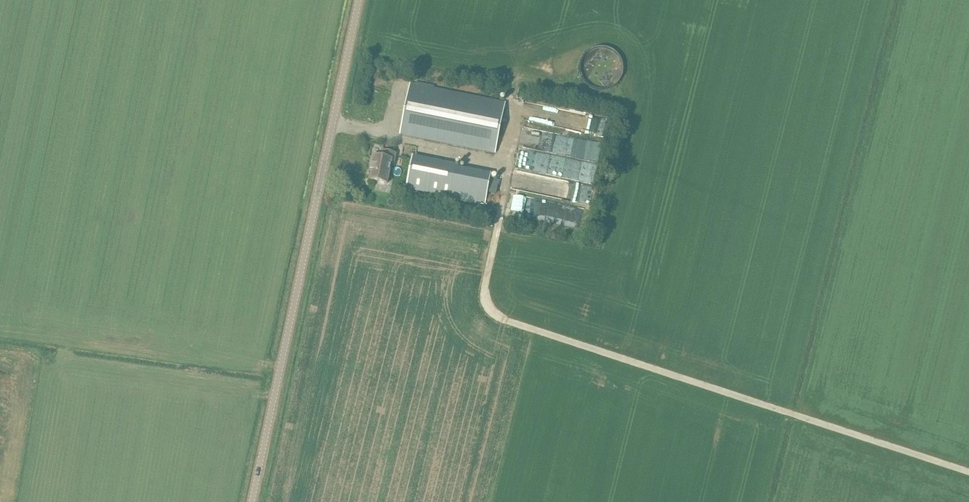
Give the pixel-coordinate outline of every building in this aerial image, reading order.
[(625,76),(606,45),(580,60),(599,91),(625,76)] [(505,103),(410,84),(400,134),(495,153),(505,103)] [(584,115),(528,101),(524,117),(581,131),(584,115)] [(392,152),(382,150),(381,157),(373,155),(371,164),(373,165),(370,180),(388,183),(393,162),(394,162),(396,153),(392,152)] [(456,164),(413,155),(406,188),(449,197),(449,198),(475,204),(475,202),(485,204),(491,174),(455,166),(456,164)] [(594,182),(527,173),(524,194),(591,203),(594,182)]
